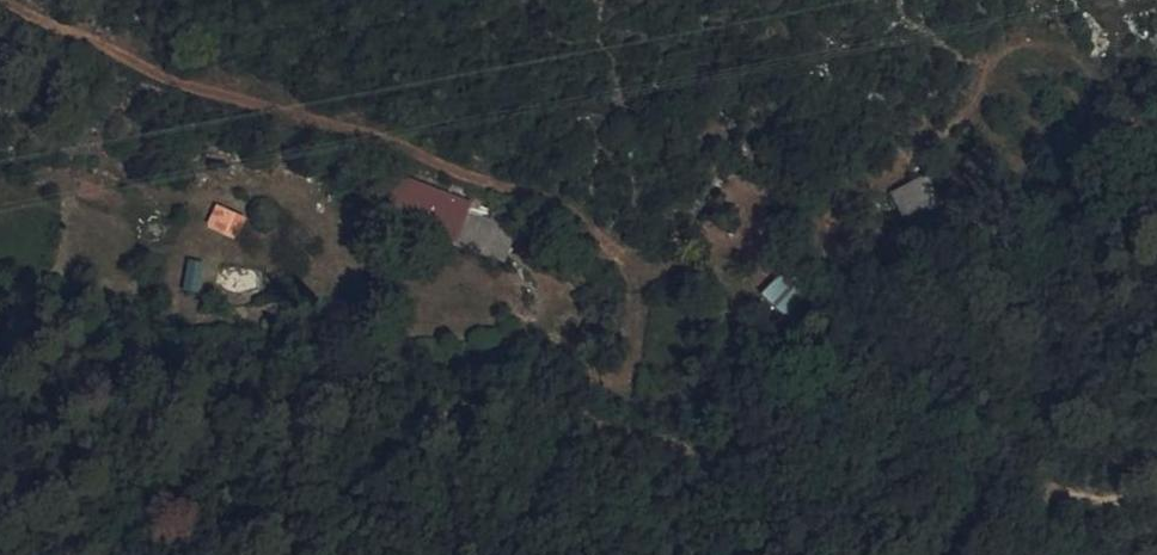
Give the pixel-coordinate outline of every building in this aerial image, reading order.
[(386,218),(458,241),(473,195),(400,172),(386,218)] [(893,188),(913,231),(949,215),(930,172),(893,188)] [(237,234),(245,214),(218,204),(210,223),(237,234)] [(782,274),(764,290),(784,313),(802,297),(782,274)]
